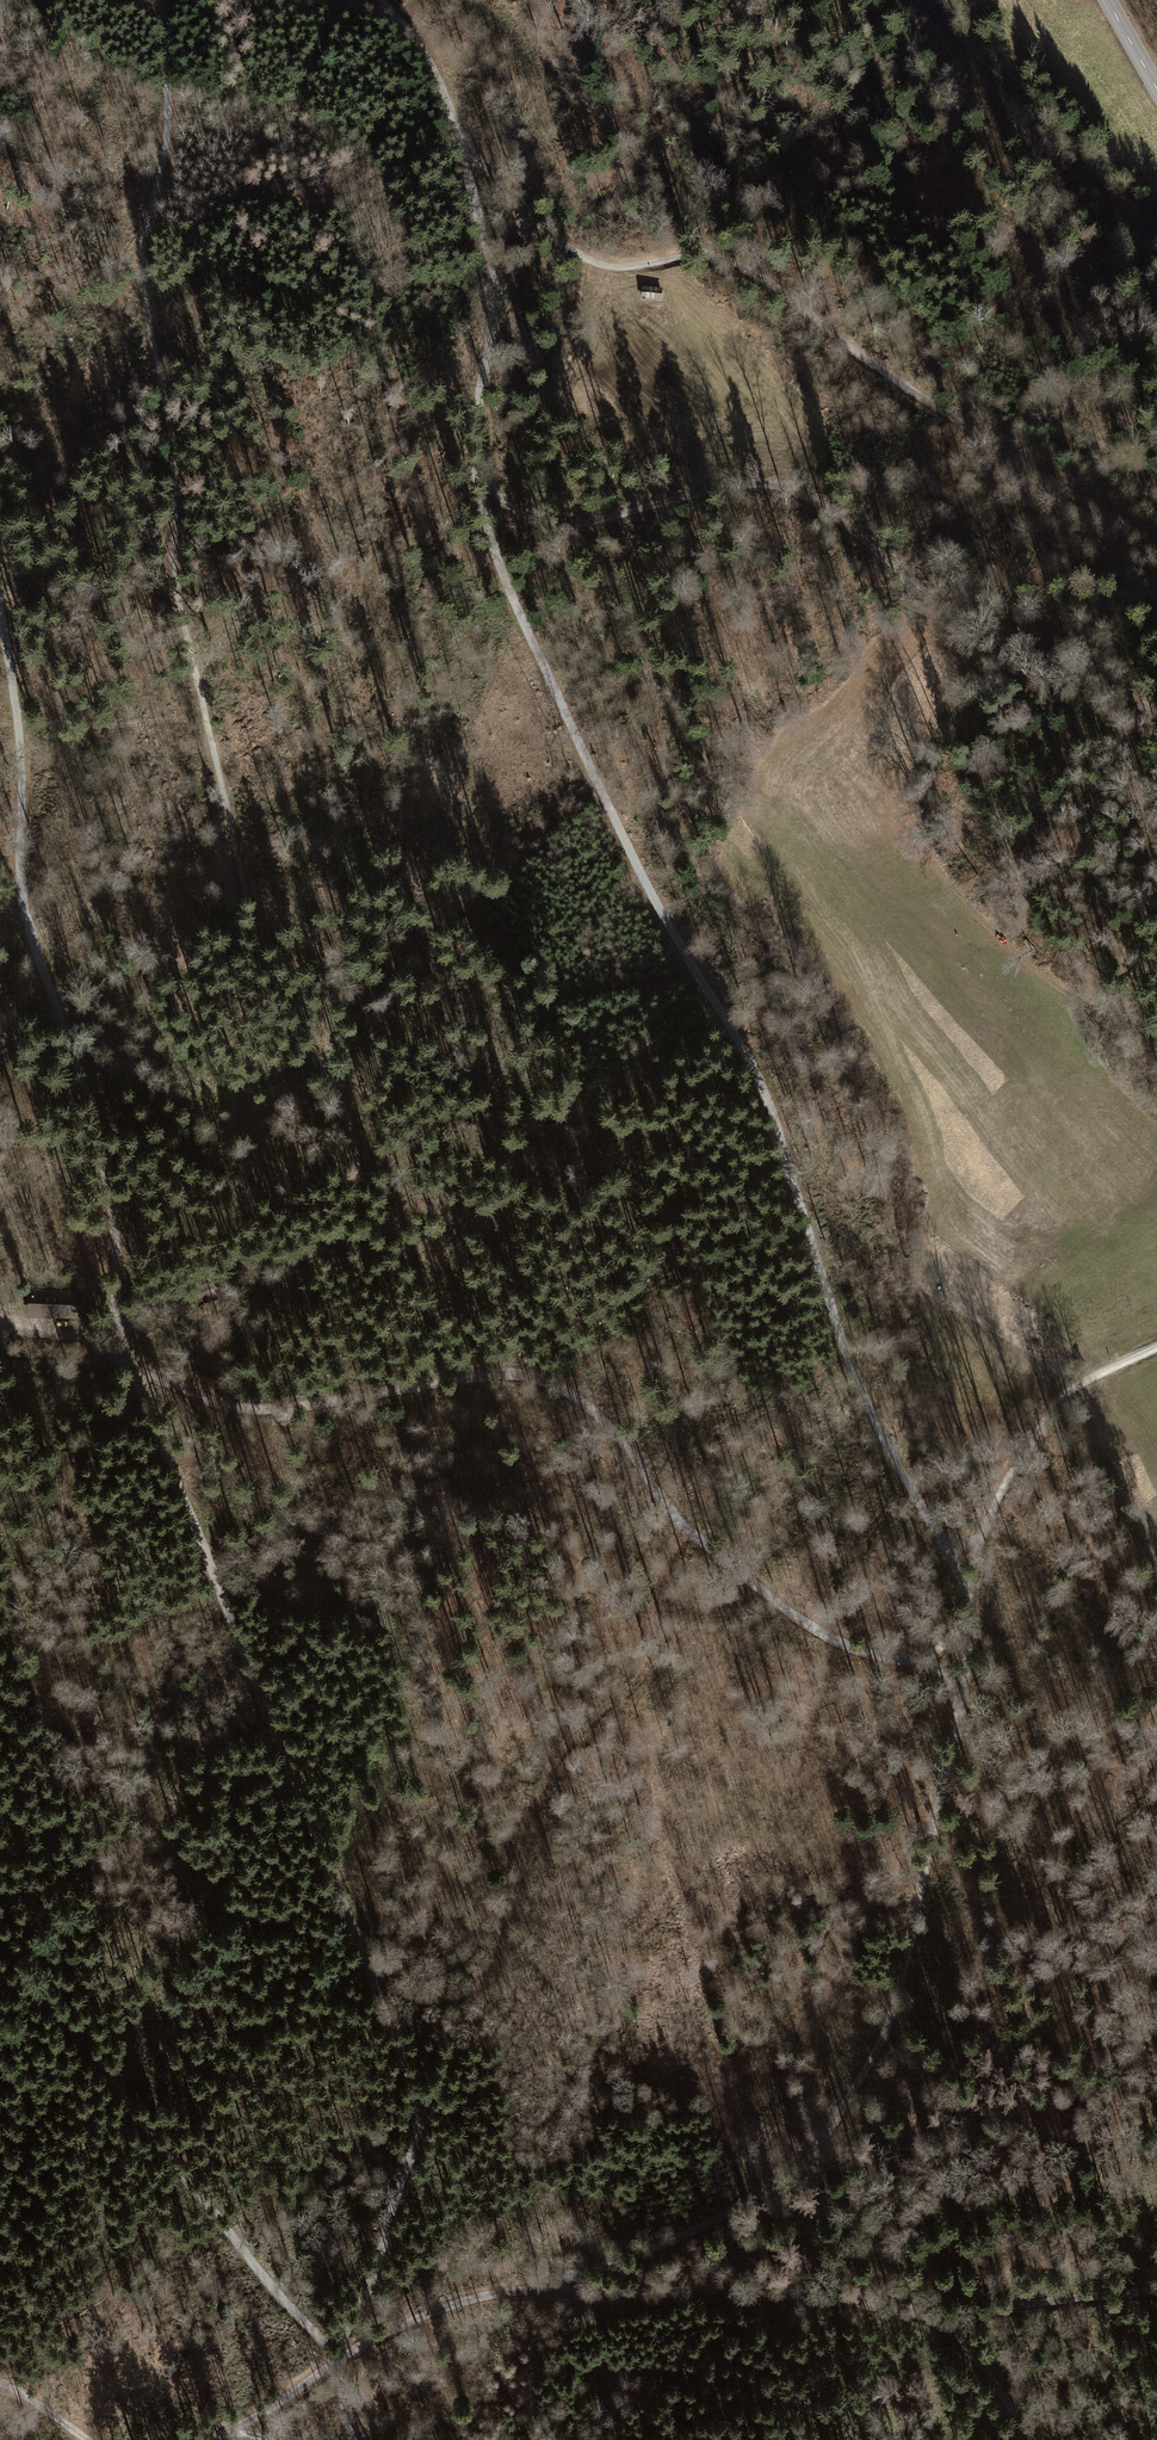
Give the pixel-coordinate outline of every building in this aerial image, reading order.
[(661,290),(643,289),(643,298),(661,299),(661,290)] [(856,1064),(848,1067),(851,1074),(859,1071),(856,1064)] [(31,1294),(31,1312),(76,1314),(76,1295),(66,1295),(66,1292),(62,1292),(62,1295),(31,1294)]
